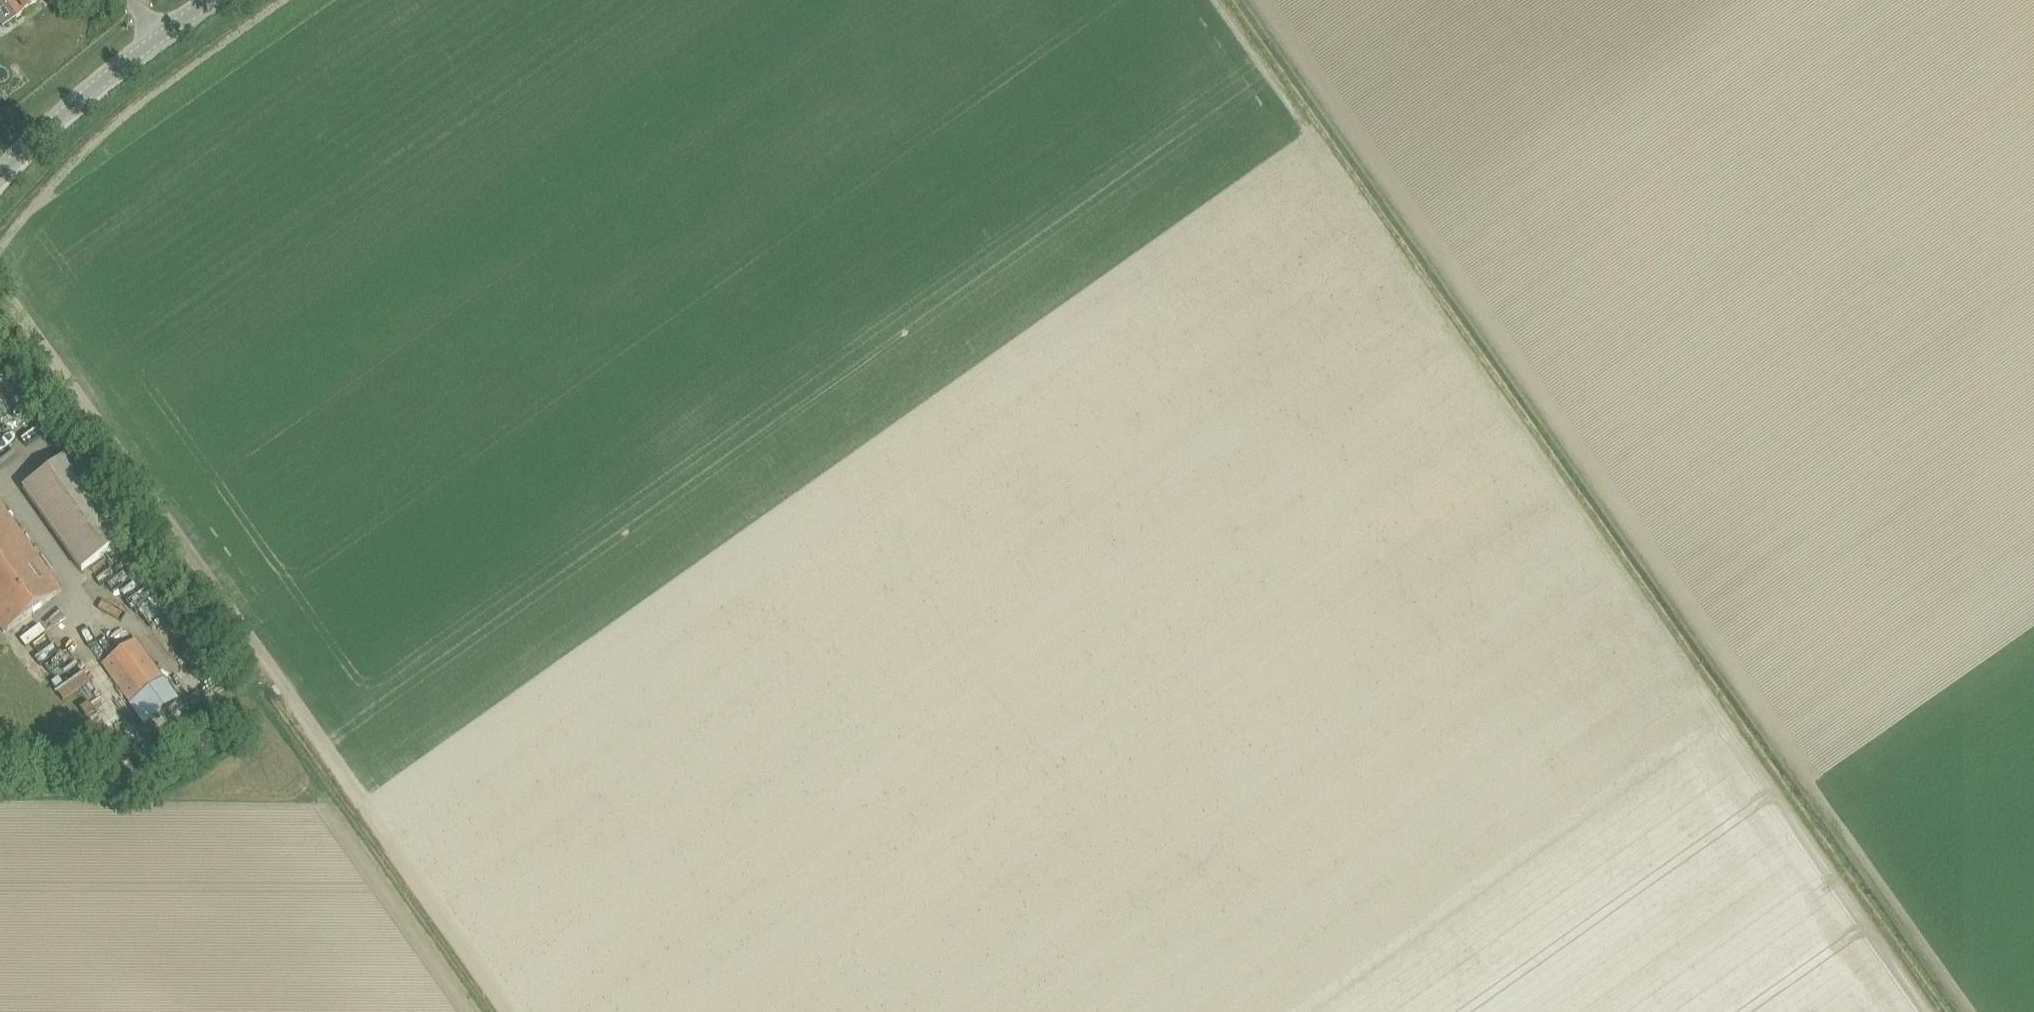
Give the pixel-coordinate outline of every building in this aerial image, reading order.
[(2,27),(15,17),(16,18),(41,0),(0,0),(0,24),(2,27)] [(11,447),(27,438),(23,430),(6,439),(11,447)] [(75,451),(23,487),(80,572),(133,536),(75,451)] [(60,592),(0,504),(0,629),(2,632),(60,592)] [(149,711),(169,697),(159,683),(163,680),(134,639),(100,664),(129,704),(139,697),(149,711)]
